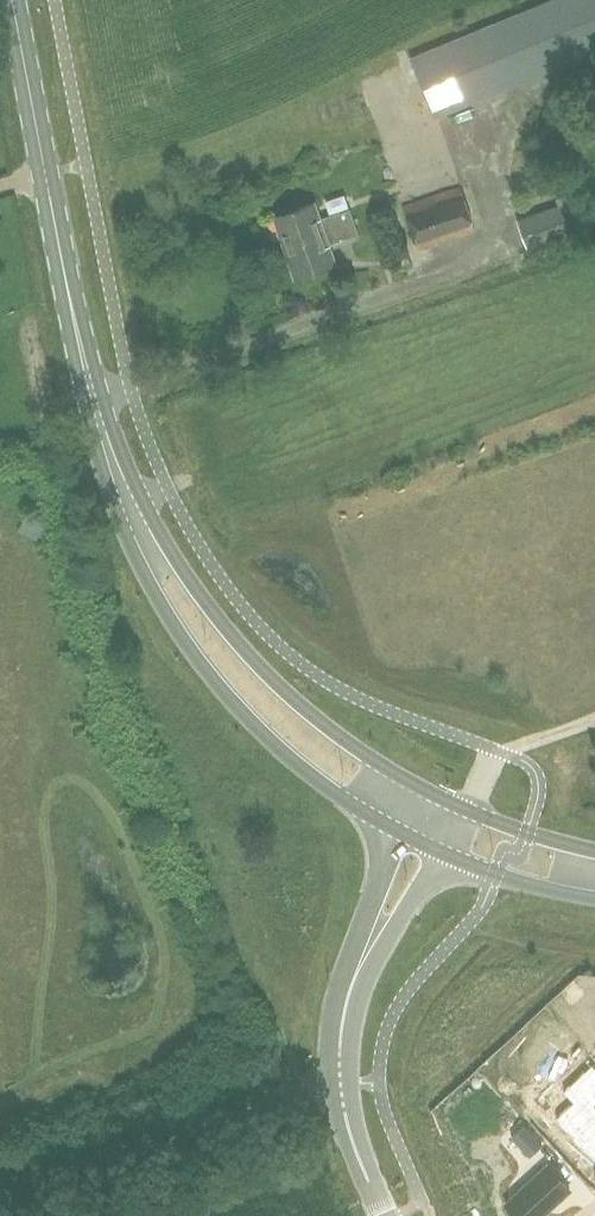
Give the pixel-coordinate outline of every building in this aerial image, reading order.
[(594,50),(594,0),(551,0),(411,58),(435,116),(594,50)] [(417,250),(474,232),(460,188),(403,206),(417,250)] [(528,248),(592,223),(578,188),(556,197),(559,204),(517,221),(528,248)] [(284,245),(354,221),(349,208),(319,218),(314,202),(274,215),(284,245)] [(354,221),(284,245),(295,277),(335,263),(328,244),(358,234),(354,221)] [(555,1117),(556,1118),(594,1160),(594,1104),(594,1065),(592,1062),(562,1090),(572,1101),(555,1117)] [(570,1189),(548,1165),(506,1204),(517,1215),(540,1215),(570,1189)]
